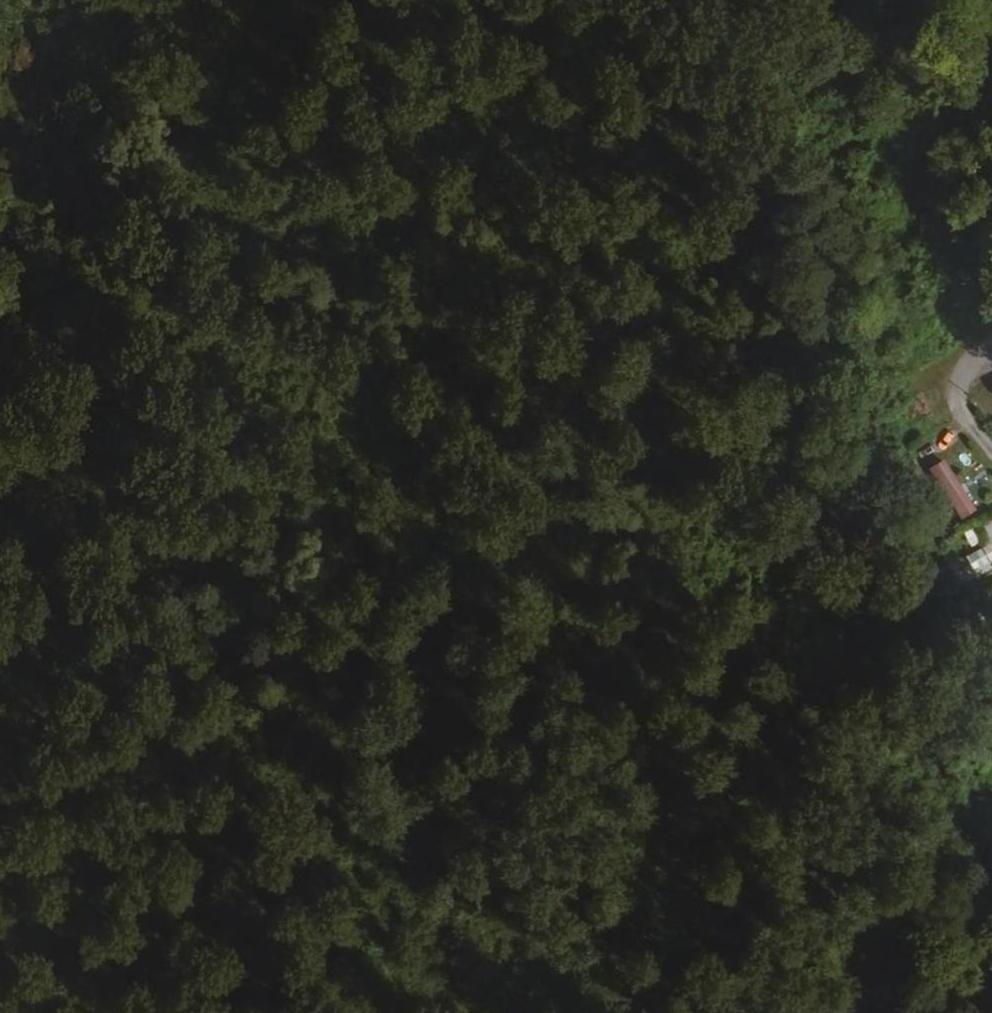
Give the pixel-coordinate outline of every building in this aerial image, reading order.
[(937,466),(956,517),(973,510),(955,459),(937,466)] [(966,553),(973,569),(991,562),(991,549),(990,543),(966,553)]
